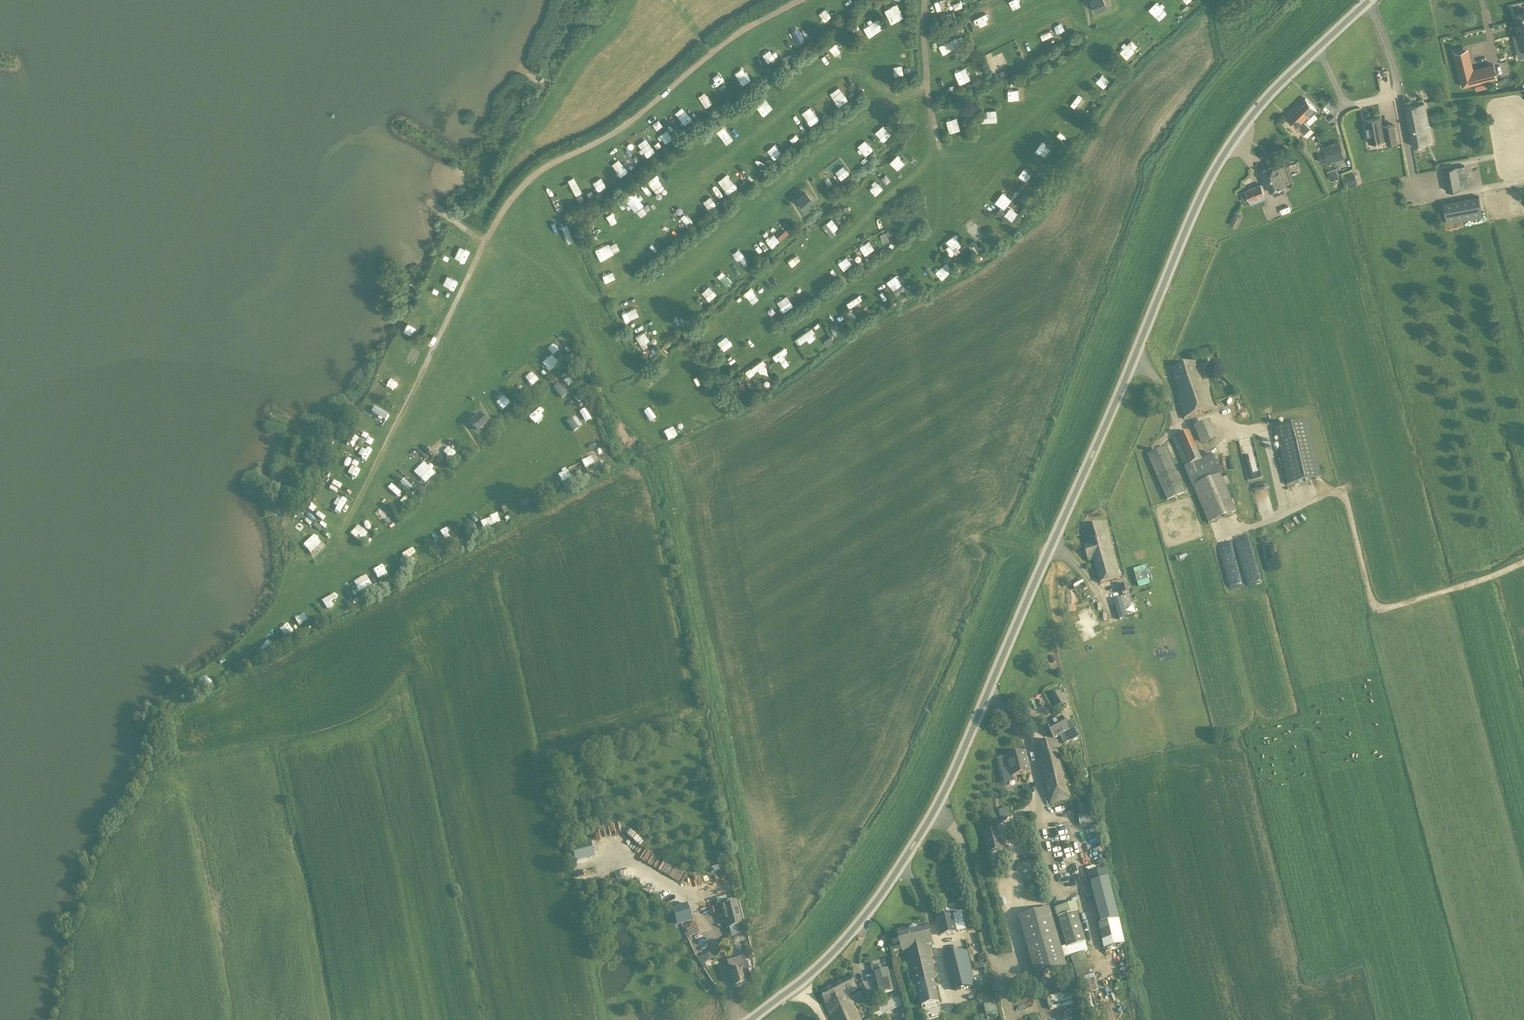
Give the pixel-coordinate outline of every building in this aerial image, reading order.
[(948,11),(946,0),(937,0),(929,2),(932,14),(948,11)] [(1091,0),(1095,10),(1106,6),(1104,0),(1092,0),(1091,0)] [(980,28),(991,23),(987,12),(975,17),(980,28)] [(1514,16),(1517,28),(1512,30),(1517,51),(1523,49),(1523,13),(1514,16)] [(942,42),(945,51),(959,46),(956,37),(942,42)] [(1463,86),(1497,78),(1493,64),(1473,69),(1469,51),(1455,55),(1463,86)] [(966,67),(954,70),(957,84),(970,81),(966,67)] [(838,105),(846,99),(840,92),(832,98),(838,105)] [(1305,97),(1293,109),(1305,121),(1317,110),(1305,97)] [(762,116),(767,114),(759,99),(753,101),(762,116)] [(1413,146),(1431,142),(1424,103),(1406,106),(1413,146)] [(1311,127),(1305,121),(1293,109),(1286,116),(1304,134),(1311,127)] [(987,116),(982,116),(982,121),(999,121),(998,110),(987,111),(987,116)] [(1381,117),(1365,119),(1369,142),(1386,139),(1387,143),(1397,141),(1394,124),(1382,126),(1381,117)] [(945,120),(950,132),(955,131),(951,119),(945,120)] [(883,143),(892,135),(883,125),(874,133),(883,143)] [(859,146),(864,155),(873,150),(868,141),(859,146)] [(1341,158),(1339,151),(1342,150),(1341,145),(1325,150),(1329,162),(1341,158)] [(1320,153),(1319,153),(1321,162),(1327,160),(1325,152),(1323,152),(1320,153)] [(816,171),(820,178),(825,175),(827,178),(835,174),(830,164),(816,171)] [(1284,189),(1282,184),(1285,183),(1277,164),(1263,169),(1271,189),(1272,188),(1274,193),(1284,189)] [(1460,187),(1458,173),(1466,172),(1464,165),(1443,169),(1447,190),(1460,187)] [(1331,179),(1338,176),(1334,167),(1328,170),(1331,179)] [(1345,174),(1348,185),(1357,182),(1354,171),(1345,174)] [(727,193),(735,186),(730,180),(722,187),(727,193)] [(1261,183),(1245,190),(1240,192),(1244,201),(1265,193),(1261,183)] [(993,201),(1002,208),(1013,195),(1004,188),(993,201)] [(866,190),(857,198),(863,205),(872,198),(866,190)] [(805,191),(796,200),(803,207),(812,199),(805,191)] [(1482,216),(1479,196),(1443,203),(1447,222),(1482,216)] [(1235,211),(1229,224),(1237,227),(1242,215),(1235,211)] [(830,217),(820,226),(829,235),(839,227),(830,217)] [(780,234),(785,228),(778,221),(772,227),(780,234)] [(607,240),(610,230),(600,228),(597,238),(607,240)] [(627,305),(618,309),(623,319),(632,314),(627,305)] [(813,334),(815,333),(811,328),(796,338),(800,343),(806,338),(809,342),(815,338),(813,334)] [(744,371),(750,379),(766,366),(760,358),(744,371)] [(1184,366),(1199,415),(1214,410),(1207,386),(1203,387),(1196,363),(1184,366)] [(1184,420),(1199,415),(1184,366),(1171,370),(1178,394),(1176,394),(1184,420)] [(496,415),(503,409),(495,400),(488,406),(496,415)] [(479,415),(470,423),(477,431),(486,423),(479,415)] [(569,418),(564,421),(572,432),(577,428),(569,418)] [(1218,440),(1210,422),(1194,428),(1202,447),(1218,440)] [(1288,486),(1321,478),(1307,422),(1275,429),(1288,486)] [(669,441),(679,437),(674,426),(664,430),(669,441)] [(1190,432),(1173,439),(1208,524),(1236,512),(1213,456),(1202,460),(1190,432)] [(440,441),(432,448),(439,455),(446,448),(440,441)] [(1168,501),(1185,493),(1165,447),(1148,455),(1168,501)] [(1255,485),(1260,516),(1269,515),(1264,483),(1255,485)] [(331,510),(339,514),(346,500),(338,496),(331,510)] [(383,506),(379,509),(387,519),(391,515),(383,506)] [(489,517),(478,522),(483,531),(493,526),(489,517)] [(1105,524),(1086,529),(1081,531),(1089,561),(1094,560),(1100,583),(1120,578),(1105,524)] [(358,542),(367,534),(358,526),(350,533),(358,542)] [(1228,584),(1253,578),(1245,542),(1233,545),(1232,543),(1220,546),(1228,584)] [(1128,585),(1121,587),(1123,595),(1130,593),(1131,593),(1128,585)] [(1114,601),(1119,620),(1127,618),(1121,599),(1114,601)] [(1144,620),(1159,686),(1191,679),(1174,605),(1161,608),(1163,616),(1144,620)] [(1060,693),(1051,698),(1057,708),(1065,703),(1060,693)] [(1074,727),(1069,730),(1063,718),(1047,726),(1054,739),(1061,736),(1063,741),(1069,739),(1078,735),(1074,727)] [(1050,805),(1071,799),(1057,742),(1036,747),(1050,805)] [(1004,780),(1030,773),(1024,752),(999,759),(1004,780)] [(1091,811),(1088,799),(1075,803),(1078,814),(1091,811)] [(1081,827),(1093,825),(1091,813),(1078,815),(1081,827)] [(1049,839),(1060,837),(1058,824),(1047,826),(1049,839)] [(996,830),(984,833),(988,852),(1000,849),(996,830)] [(590,842),(571,846),(575,862),(594,857),(590,842)] [(665,873),(678,881),(683,872),(671,864),(665,873)] [(1088,875),(1107,870),(1106,864),(1087,869),(1088,875)] [(1109,881),(1091,885),(1100,924),(1118,919),(1109,881)] [(955,892),(957,899),(965,897),(963,890),(955,892)] [(742,926),(737,902),(721,906),(727,929),(742,926)] [(687,904),(671,909),(677,926),(692,921),(687,904)] [(1036,977),(1067,968),(1050,910),(1019,919),(1036,977)] [(941,936),(966,930),(962,913),(937,919),(941,936)] [(1086,943),(1078,913),(1058,919),(1066,947),(1062,949),(1065,958),(1088,951),(1086,943)] [(1124,945),(1118,919),(1100,924),(1098,924),(1104,949),(1124,945)] [(932,945),(928,926),(917,929),(915,927),(911,928),(910,931),(898,934),(902,952),(905,951),(909,968),(933,962),(929,946),(932,945)] [(975,987),(967,951),(944,956),(953,992),(975,987)] [(711,954),(697,958),(703,969),(706,968),(704,964),(706,963),(706,962),(713,960),(711,954)] [(727,962),(730,973),(734,987),(751,982),(745,961),(744,957),(727,962)] [(938,980),(933,962),(909,968),(913,986),(916,985),(921,1007),(940,1003),(934,981),(938,980)] [(985,972),(990,971),(988,962),(974,966),(975,971),(985,968),(985,972)] [(879,965),(872,967),(874,973),(879,995),(893,992),(888,970),(880,971),(879,965)] [(821,991),(832,1019),(861,1019),(850,994),(857,990),(851,978),(821,991)] [(1022,994),(1019,980),(1011,982),(1014,996),(1022,994)] [(868,1001),(874,998),(867,984),(861,987),(868,1001)] [(866,1004),(861,992),(852,996),(857,1007),(866,1004)] [(1046,998),(1048,1008),(1070,1002),(1067,993),(1046,998)] [(995,998),(983,1001),(988,1019),(999,1017),(995,998)] [(873,1015),(880,1012),(877,1006),(871,1010),(873,1015)]
